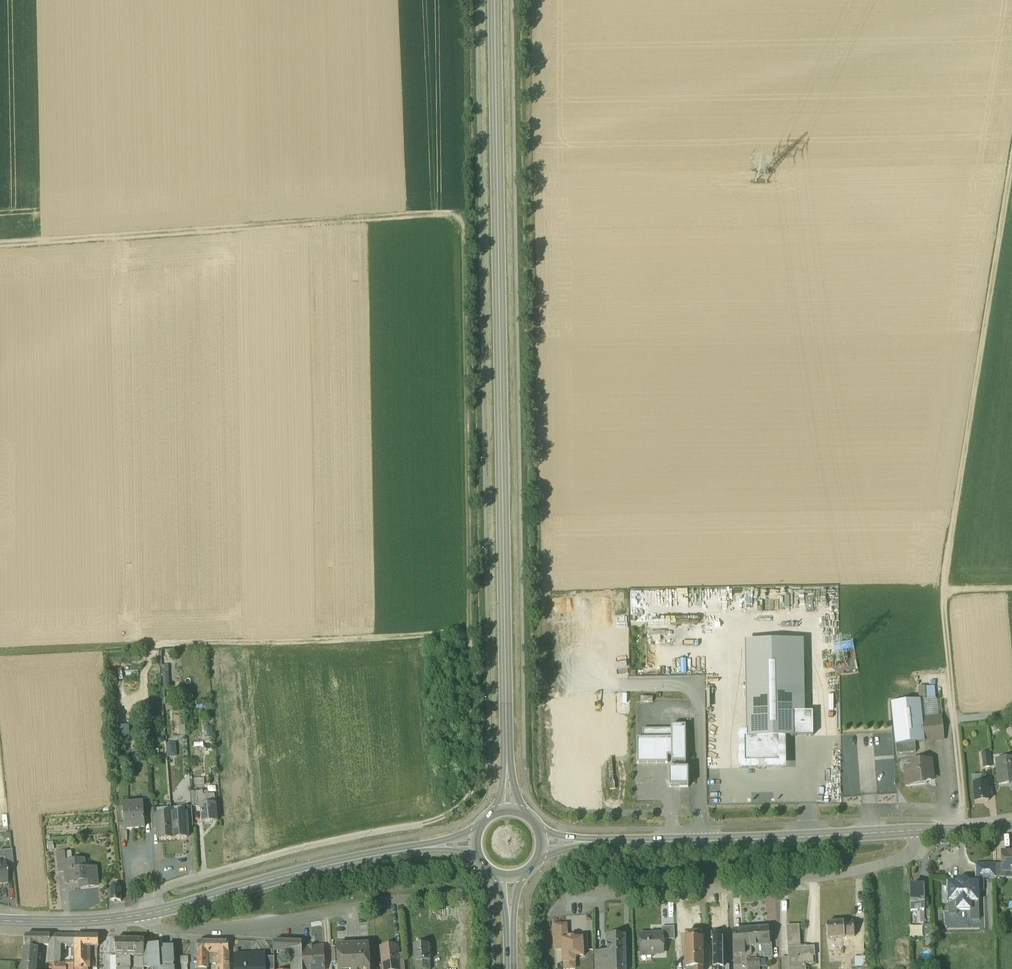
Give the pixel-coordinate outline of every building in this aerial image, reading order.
[(804,709),(802,638),(747,640),(749,734),(780,734),(793,733),(792,710),(804,709)] [(926,683),(927,696),(935,695),(934,683),(926,683)] [(921,714),(920,697),(891,700),(895,741),(914,739),(924,738),(921,714)] [(792,710),(793,733),(813,733),(812,709),(804,709),(792,710)] [(941,712),(921,714),(924,738),(943,736),(941,712)] [(996,718),(990,723),(997,731),(1003,725),(996,718)] [(686,759),(686,722),(671,722),(671,725),(671,735),(671,753),(671,759),(686,759)] [(969,724),(964,726),(966,733),(972,731),(969,724)] [(671,735),(671,725),(642,725),(643,735),(671,735)] [(781,760),(780,734),(749,734),(744,734),(744,761),(781,760)] [(643,735),(636,735),(637,760),(668,759),(667,753),(671,753),(671,735),(643,735)] [(914,739),(895,741),(896,751),(915,749),(914,739)] [(990,748),(982,749),(984,763),(991,762),(990,748)] [(996,756),(998,780),(1011,779),(1011,755),(996,756)] [(931,757),(911,759),(911,765),(905,766),(906,781),(922,780),(921,777),(932,776),(931,757)] [(671,765),(669,765),(669,783),(688,783),(688,765),(687,765),(686,765),(671,765)] [(986,770),(972,772),(974,798),(989,796),(986,770)] [(214,793),(206,794),(207,804),(200,804),(201,805),(202,821),(216,820),(215,803),(214,793)] [(206,794),(197,794),(198,805),(201,805),(200,804),(207,804),(206,794)] [(143,802),(129,803),(129,804),(123,805),(123,804),(122,804),(124,829),(145,827),(143,802)] [(191,807),(184,807),(184,813),(185,813),(186,826),(193,825),(191,807)] [(184,813),(171,814),(173,838),(187,837),(186,826),(185,813),(184,813)] [(158,815),(157,815),(157,827),(158,839),(173,838),(171,814),(158,815)] [(1001,849),(1001,860),(1002,866),(1006,866),(1011,866),(1011,848),(1001,849)] [(0,850),(0,857),(0,860),(6,859),(6,867),(14,866),(12,849),(0,850)] [(64,851),(56,852),(58,870),(65,870),(64,861),(64,851)] [(95,867),(83,868),(82,859),(64,861),(65,870),(66,881),(80,880),(80,887),(97,885),(95,867)] [(996,860),(977,860),(977,873),(983,873),(997,873),(996,860)] [(1001,860),(996,860),(997,873),(1006,873),(1006,866),(1002,866),(1001,860)] [(977,873),(976,879),(969,879),(965,876),(959,876),(956,880),(948,880),(948,881),(947,881),(947,898),(948,897),(949,911),(956,911),(957,906),(970,906),(971,917),(979,916),(979,898),(978,898),(978,893),(983,886),(983,873),(977,873)] [(923,883),(916,883),(916,882),(912,882),(912,883),(910,883),(911,901),(916,900),(916,908),(923,908),(924,908),(923,900),(924,900),(923,883)] [(118,883),(114,883),(111,887),(111,900),(121,900),(121,887),(118,883)] [(923,908),(916,908),(917,918),(916,918),(917,919),(924,918),(923,908)] [(842,919),(826,920),(827,935),(844,934),(844,933),(854,933),(853,919),(842,920),(842,919)] [(565,920),(553,921),(554,945),(562,945),(562,935),(565,935),(565,920)] [(798,922),(786,923),(788,954),(789,968),(790,968),(804,967),(804,964),(804,962),(803,960),(806,959),(806,961),(811,960),(811,959),(813,959),(812,953),(814,952),(814,944),(799,945),(798,922)] [(674,923),(662,923),(661,930),(662,930),(662,936),(674,935),(674,923)] [(755,925),(733,927),(735,952),(744,951),(750,951),(750,943),(756,942),(755,925)] [(766,925),(755,925),(756,942),(769,941),(768,941),(766,925)] [(723,962),(723,929),(711,929),(711,965),(712,965),(723,965),(723,962)] [(661,930),(639,931),(640,948),(648,948),(649,949),(650,951),(655,950),(657,949),(663,949),(662,936),(662,930),(661,930)] [(685,931),(685,936),(684,936),(685,956),(685,968),(701,968),(701,966),(702,966),(702,956),(702,936),(700,936),(700,930),(685,931)] [(623,932),(607,932),(607,948),(607,949),(623,949),(623,932)] [(565,935),(562,935),(562,945),(563,959),(575,958),(575,953),(583,952),(582,944),(582,934),(565,935)] [(49,935),(25,935),(24,944),(24,948),(25,948),(37,949),(37,944),(49,944),(49,935)] [(74,935),(49,935),(49,944),(49,945),(49,966),(59,966),(60,963),(60,949),(60,944),(66,944),(74,945),(74,935)] [(98,935),(74,935),(74,945),(75,946),(76,968),(86,967),(87,967),(87,946),(98,945),(98,935)] [(273,938),(274,948),(291,948),(292,968),(302,968),(301,949),(301,945),(301,939),(273,938)] [(144,939),(122,939),(123,955),(143,955),(144,939)] [(197,940),(197,957),(194,956),(194,961),(197,961),(197,968),(206,968),(207,950),(211,950),(211,953),(218,953),(218,964),(228,964),(227,950),(228,950),(228,940),(197,940)] [(769,941),(756,942),(756,950),(764,950),(765,953),(772,953),(771,940),(768,941),(769,941)] [(428,941),(413,942),(414,958),(415,967),(429,966),(429,958),(428,941)] [(336,944),(338,968),(369,968),(368,942),(336,944)] [(852,942),(844,942),(845,948),(839,949),(839,953),(853,952),(852,942)] [(395,943),(381,944),(383,968),(397,966),(398,966),(396,952),(395,943)] [(173,946),(163,946),(163,949),(160,949),(159,944),(146,944),(146,968),(153,968),(174,968),(173,946)] [(322,944),(301,945),(301,949),(302,968),(323,968),(323,959),(325,957),(325,955),(323,953),(322,944)] [(25,948),(23,968),(35,968),(37,948),(37,949),(25,948)] [(608,956),(607,949),(607,948),(602,948),(602,968),(624,968),(624,955),(608,956)] [(396,952),(398,966),(397,966),(398,968),(405,968),(403,951),(396,952)] [(866,952),(854,952),(854,962),(866,962),(866,952)] [(234,953),(235,968),(264,968),(264,965),(262,965),(262,954),(246,955),(246,953),(234,953)] [(274,953),(262,954),(262,965),(264,965),(264,968),(274,968),(274,953)] [(788,954),(781,954),(782,968),(790,968),(789,968),(788,954)]
